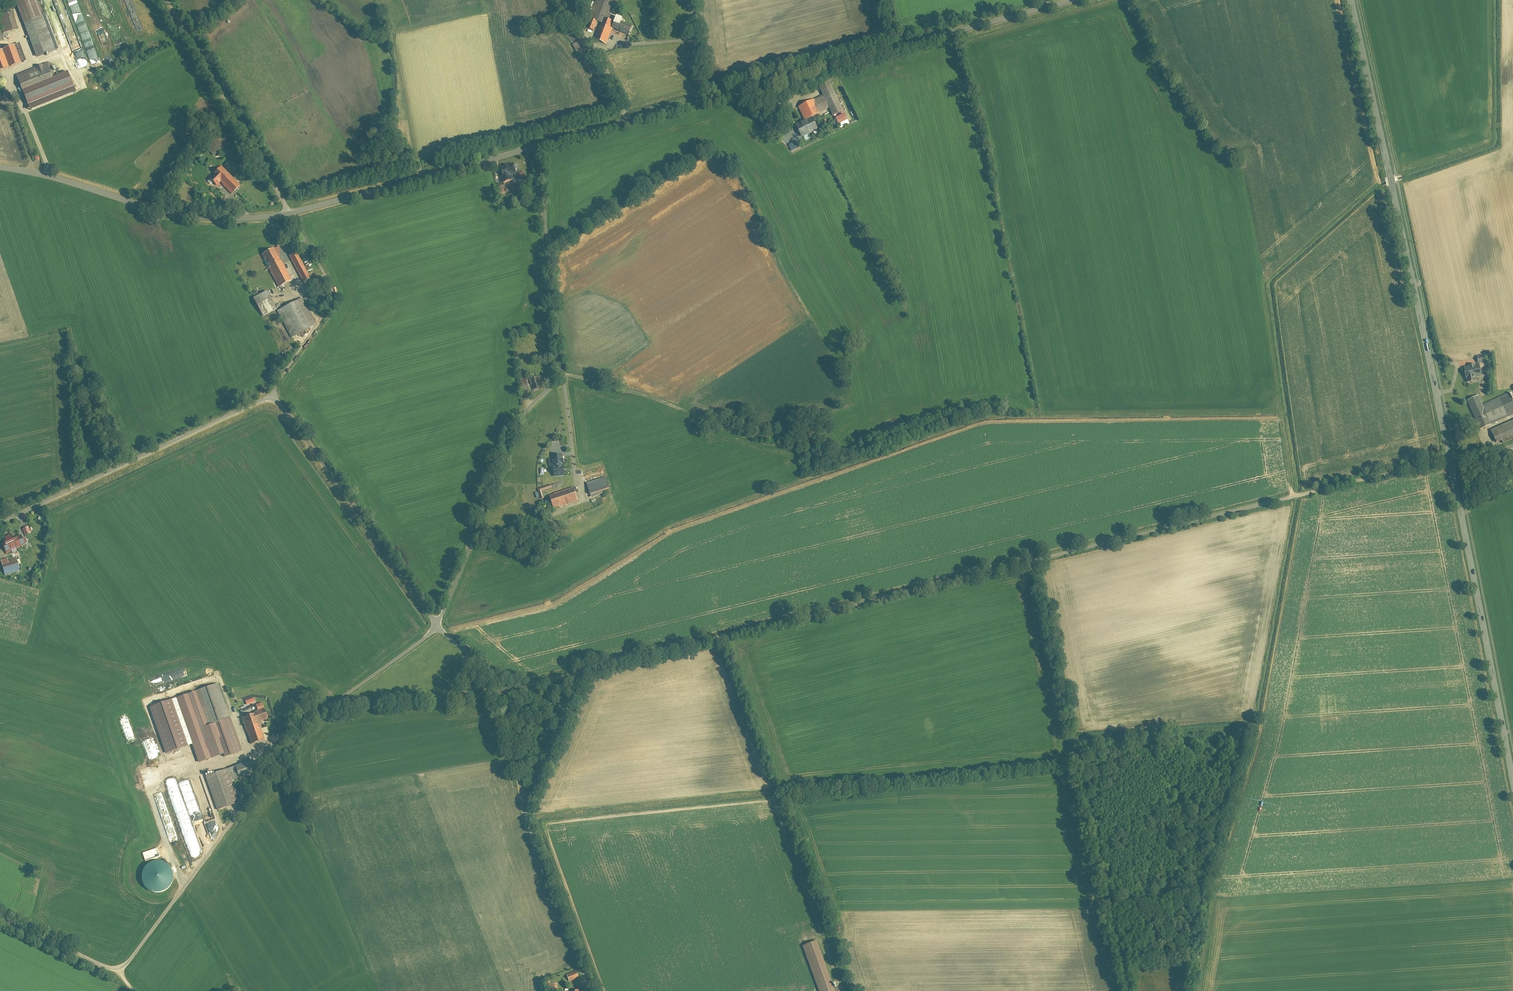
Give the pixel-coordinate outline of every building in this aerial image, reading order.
[(38,57),(58,49),(39,0),(23,0),(17,2),(38,57)] [(596,40),(607,44),(612,28),(630,37),(635,26),(616,17),(613,22),(610,21),(618,0),(596,0),(590,18),(591,19),(588,29),(595,31),(598,21),(602,23),(596,40)] [(5,34),(19,28),(13,12),(0,18),(0,23),(5,34)] [(574,45),(578,54),(588,49),(584,41),(574,45)] [(26,44),(16,47),(21,59),(30,56),(26,44)] [(4,52),(11,68),(22,63),(21,59),(16,47),(4,52)] [(0,53),(0,72),(11,68),(4,52),(0,53)] [(17,76),(30,110),(76,92),(68,72),(53,78),(48,64),(17,76)] [(824,96),(799,107),(805,120),(830,109),(834,119),(847,113),(834,84),(821,89),(824,96)] [(796,125),(801,136),(818,129),(813,118),(796,125)] [(203,147),(214,158),(229,144),(218,133),(203,147)] [(214,176),(212,179),(218,186),(221,183),(232,195),(244,184),(225,164),(214,176)] [(515,164),(501,169),(503,175),(504,175),(506,182),(512,180),(510,173),(517,171),(515,164)] [(516,174),(518,180),(527,177),(525,171),(516,174)] [(276,248),(261,256),(279,287),(293,279),(276,248)] [(298,253),(291,257),(304,281),(312,277),(298,253)] [(270,291),(256,299),(265,316),(279,308),(270,291)] [(315,298),(314,303),(316,306),(320,308),(325,307),(327,303),(327,299),(324,295),(318,295),(315,298)] [(303,299),(280,312),(293,337),(317,324),(303,299)] [(1465,381),(1466,385),(1473,384),(1472,379),(1481,377),(1478,364),(1461,367),(1464,381),(1465,381)] [(542,377),(530,380),(533,391),(544,388),(542,377)] [(1477,429),(1512,415),(1512,402),(1510,394),(1483,404),(1480,395),(1466,400),(1477,429)] [(1494,446),(1512,438),(1512,420),(1488,430),(1494,446)] [(561,455),(553,456),(553,459),(549,460),(550,467),(554,466),(555,476),(564,475),(562,459),(561,455)] [(588,483),(592,496),(612,490),(608,477),(588,483)] [(550,496),(554,509),(580,502),(576,489),(550,496)] [(3,542),(7,553),(25,545),(21,535),(3,542)] [(4,563),(6,574),(21,571),(18,559),(4,563)] [(151,707),(167,753),(192,744),(199,762),(224,754),(225,757),(242,751),(218,683),(151,707)] [(258,704),(261,712),(244,718),(252,744),(265,740),(260,722),(271,719),(268,709),(266,702),(258,704)] [(241,803),(233,781),(258,773),(254,761),(206,777),(218,811),(241,803)] [(806,947),(822,990),(837,990),(819,942),(806,947)] [(566,974),(569,981),(579,977),(577,970),(566,974)]
